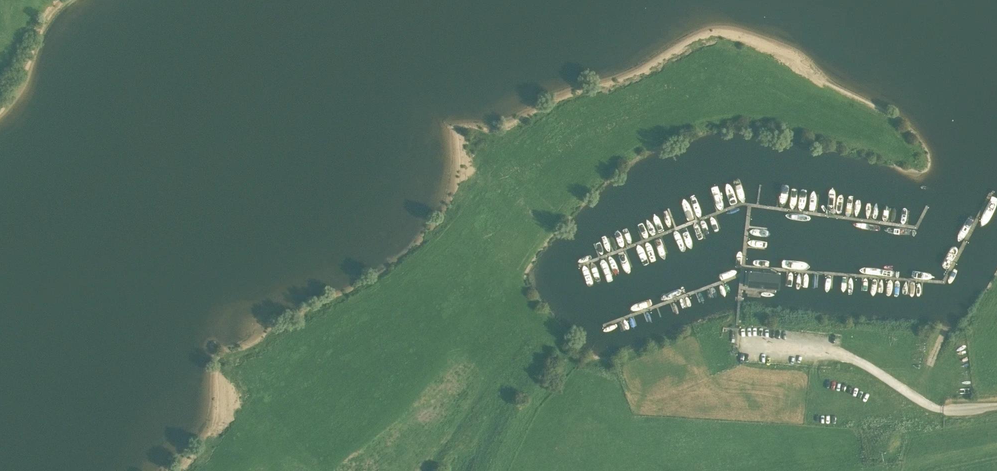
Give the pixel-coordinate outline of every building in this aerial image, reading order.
[(747,269),(746,288),(778,290),(779,271),(747,269)]
